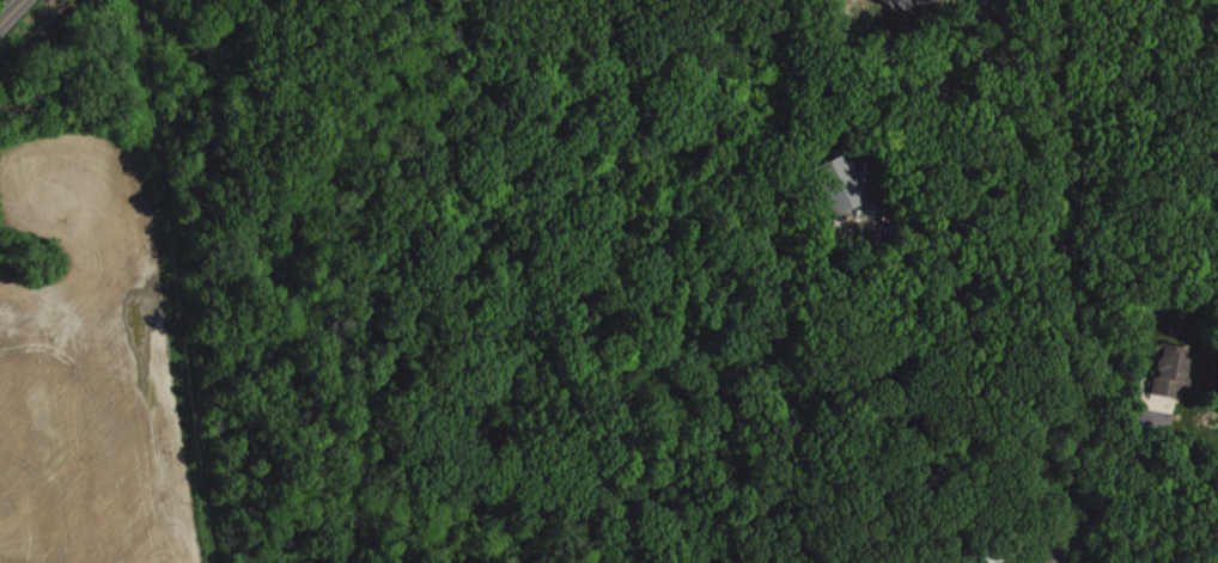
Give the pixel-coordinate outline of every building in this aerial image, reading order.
[(907,14),(915,0),(883,0),(907,14)] [(874,198),(853,150),(815,167),(836,215),(874,198)] [(1156,394),(1182,397),(1184,384),(1190,385),(1194,356),(1186,355),(1187,344),(1162,342),(1156,394)]
